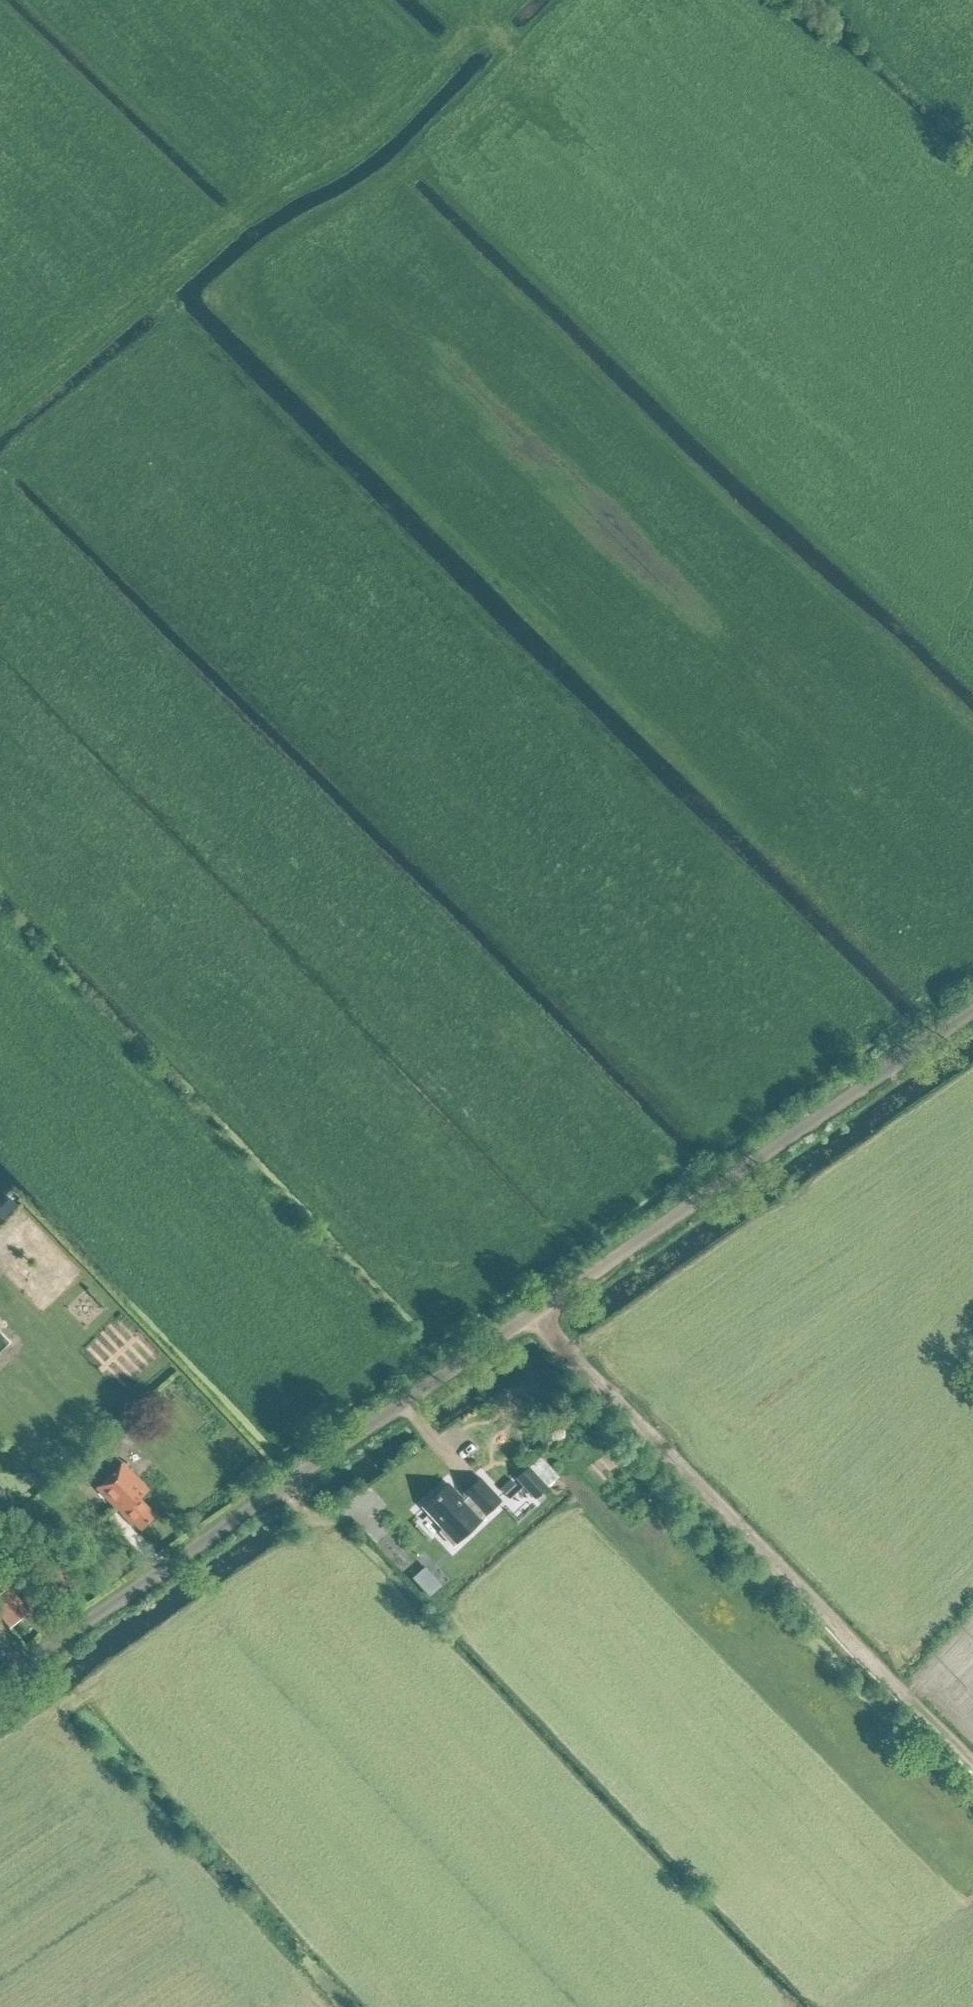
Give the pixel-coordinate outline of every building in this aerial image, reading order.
[(136,1332),(137,1364),(152,1364),(152,1348),(146,1348),(146,1332),(136,1332)] [(579,1432),(570,1421),(559,1430),(568,1440),(579,1432)] [(529,1466),(547,1485),(558,1475),(540,1456),(529,1466)] [(141,1529),(154,1517),(137,1499),(148,1488),(123,1462),(95,1489),(131,1525),(134,1522),(141,1529)] [(534,1498),(547,1485),(529,1466),(515,1477),(534,1498)] [(502,1500),(480,1476),(461,1493),(463,1494),(461,1495),(448,1481),(420,1507),(441,1529),(438,1532),(452,1547),(482,1519),(481,1517),(483,1516),(484,1517),(502,1500)] [(430,1596),(442,1583),(425,1566),(412,1578),(430,1596)] [(30,1611),(8,1587),(0,1594),(0,1616),(11,1628),(30,1611)]
